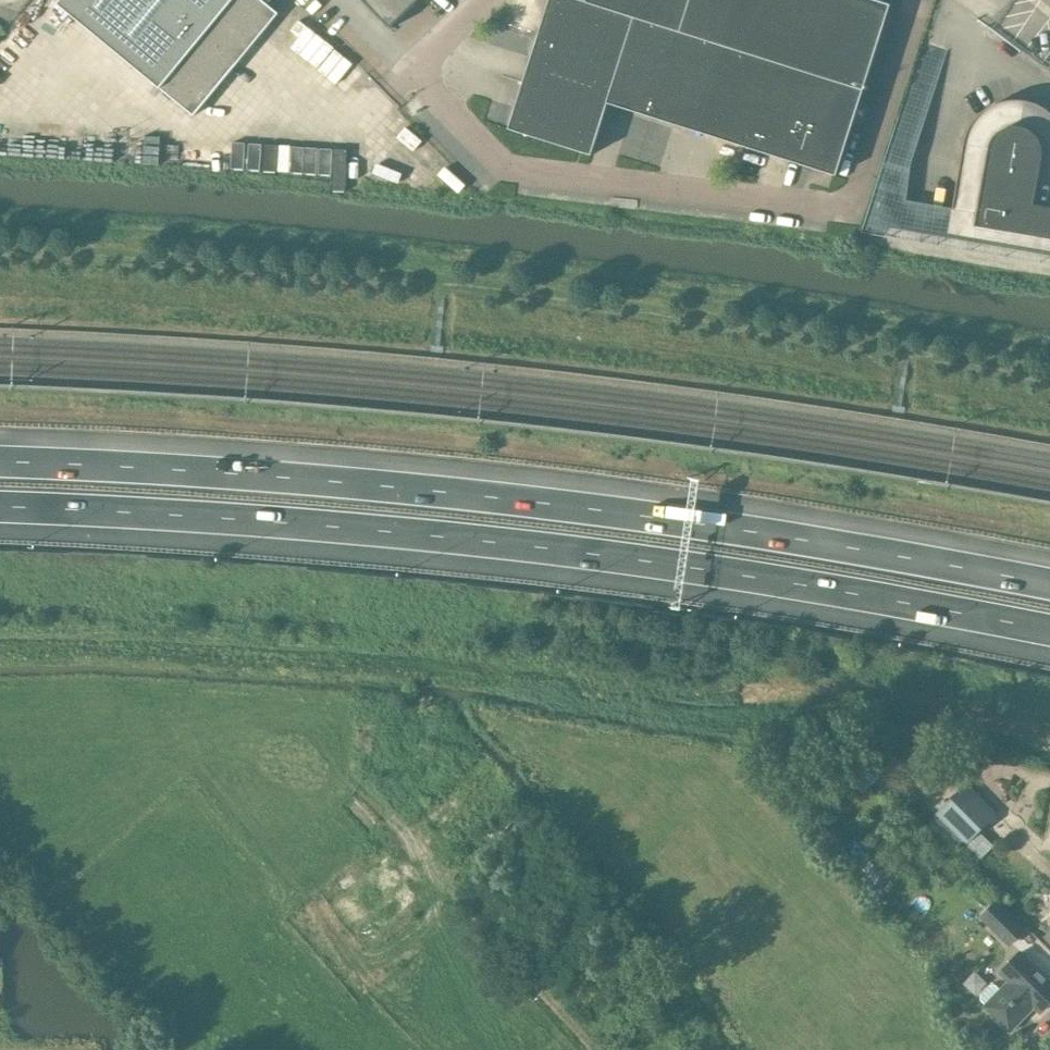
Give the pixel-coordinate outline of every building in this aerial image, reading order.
[(247,0),(69,0),(60,12),(189,130),(277,28),(247,0)] [(409,0),(363,0),(391,28),(414,5),(409,0)] [(584,0),(550,0),(538,37),(524,83),(509,128),(579,151),(581,151),(592,155),(606,109),(609,103),(654,117),(700,132),(745,146),(790,160),(791,161),(811,167),(833,174),(837,175),(854,121),(860,101),(864,90),(891,4),(887,3),(879,0),(586,0),(586,1),(584,0)] [(1049,110),(1045,108),(1039,104),(1035,103),(1033,102),(1029,101),(1023,100),(1018,99),(1014,99),(1007,100),(1001,102),(996,103),(992,105),(988,107),(987,108),(983,111),(981,112),(978,115),(975,119),(974,120),(971,124),(969,128),(968,130),(967,134),(965,138),(964,142),(953,207),(949,232),(1049,250),(1049,111),(1049,110)] [(360,175),(361,148),(317,146),(316,174),(360,175)] [(968,781),(937,812),(968,843),(999,813),(968,781)] [(1009,944),(1024,929),(997,901),(981,917),(1009,944)] [(1020,952),(1000,972),(1009,981),(1001,990),(995,984),(990,984),(980,994),(980,999),(986,1005),(985,1006),(1010,1030),(1034,1006),(1040,1012),(1049,1002),(1049,981),(1020,952)]
